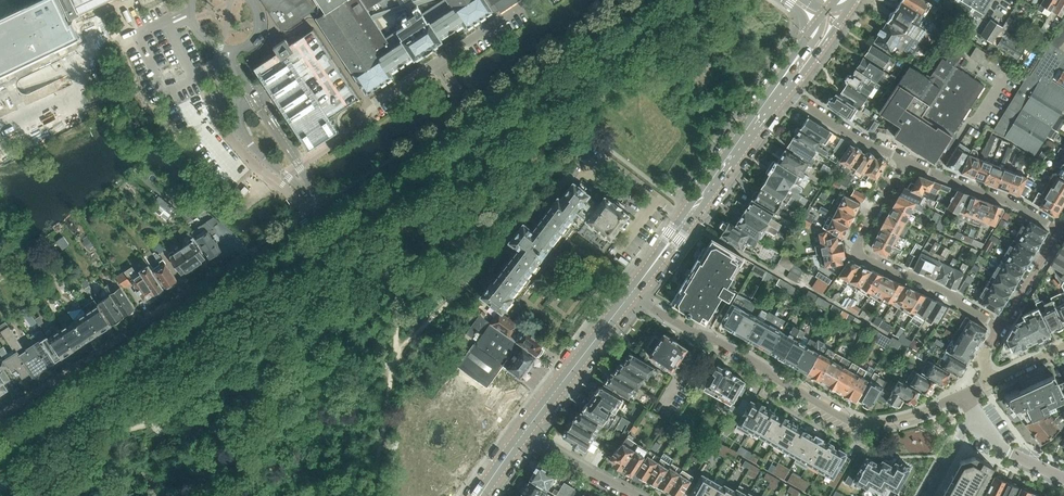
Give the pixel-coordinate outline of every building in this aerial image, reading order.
[(52,40),(68,33),(63,22),(108,0),(0,0),(0,65),(52,40)] [(271,8),(271,9),(277,18),(276,19),(283,30),(291,25),(291,24),(312,10),(315,15),(324,10),(326,12),(317,18),(367,93),(393,76),(390,71),(413,56),(414,59),(423,53),(424,54),(433,47),(442,41),(440,38),(463,23),(466,28),(492,10),(497,7),(499,10),(501,12),(519,0),(266,0),(271,8)] [(921,13),(925,16),(929,9),(935,13),(938,8),(925,0),(901,0),(901,1),(921,13)] [(981,18),(982,17),(981,17),(992,0),(952,0),(981,18)] [(1052,11),(1058,0),(1043,0),(1034,14),(1038,16),(1044,7),(1052,11)] [(1052,11),(1042,27),(1046,30),(1057,13),(1061,16),(1063,12),(1063,0),(1058,0),(1052,11)] [(925,16),(921,13),(901,1),(894,11),(915,24),(926,31),(933,21),(925,16)] [(910,21),(894,11),(894,12),(892,13),(890,16),(890,18),(888,22),(917,41),(919,37),(915,34),(915,33),(912,32),(913,30),(912,30),(915,24),(910,21)] [(1014,20),(1009,16),(1002,27),(992,42),(988,49),(994,53),(999,47),(1019,59),(1028,44),(1007,31),(1014,20)] [(1063,22),(1047,48),(1063,57),(1063,16),(1061,21),(1063,22)] [(992,42),(1002,27),(991,20),(981,35),(992,42)] [(887,22),(875,41),(894,54),(895,52),(899,54),(903,49),(909,53),(914,53),(917,48),(920,44),(906,35),(887,22)] [(365,92),(321,25),(291,44),(287,39),(274,47),(278,53),(255,68),(276,101),(309,150),(339,130),(329,115),(365,92)] [(866,55),(884,67),(888,61),(893,65),(896,61),(872,45),(866,55)] [(993,130),(1003,136),(1003,135),(1034,154),(1063,107),(1063,96),(1062,95),(1063,91),(1062,90),(1063,88),(1052,81),(1051,83),(1050,82),(1053,78),(1063,59),(1063,57),(1047,48),(1030,76),(1028,75),(993,130)] [(900,126),(894,136),(934,162),(984,85),(959,69),(961,65),(963,66),(967,60),(952,50),(946,60),(942,58),(929,79),(909,66),(898,84),(892,81),(874,109),(900,126)] [(859,62),(857,65),(858,67),(857,68),(877,82),(881,76),(883,77),(886,73),(864,58),(861,63),(859,62)] [(1062,62),(1053,78),(1063,85),(1063,63),(1062,62)] [(879,90),(882,86),(856,69),(853,73),(854,73),(853,76),(851,74),(848,75),(845,79),(846,81),(848,83),(867,96),(873,86),(879,90)] [(848,83),(841,92),(839,96),(842,98),(863,112),(869,116),(870,114),(864,110),(866,106),(863,103),(867,96),(848,83)] [(842,98),(839,96),(836,94),(836,93),(835,93),(833,97),(832,96),(831,97),(829,97),(826,102),(827,104),(826,104),(847,118),(852,121),(855,115),(859,117),(863,112),(842,98)] [(825,144),(832,133),(808,117),(800,128),(820,141),(825,144)] [(879,122),(874,118),(867,129),(873,130),(879,122)] [(1054,124),(1052,128),(1058,132),(1061,127),(1054,124)] [(820,141),(800,128),(798,128),(795,132),(796,135),(794,137),(816,151),(830,159),(833,154),(827,150),(826,151),(818,146),(820,141)] [(1052,128),(1047,136),(1053,139),(1058,132),(1052,128)] [(812,158),(816,151),(794,137),(787,147),(804,158),(803,160),(809,164),(811,166),(815,160),(812,158)] [(833,151),(842,156),(850,144),(841,139),(833,151)] [(954,168),(957,170),(970,151),(959,143),(945,165),(947,166),(947,167),(952,169),(954,168)] [(850,144),(842,156),(836,165),(848,173),(861,151),(860,149),(856,147),(854,147),(850,144)] [(803,173),(809,164),(803,160),(785,149),(777,163),(802,179),(808,182),(809,180),(808,179),(809,177),(803,173)] [(860,178),(862,176),(874,157),(873,154),(869,152),(866,152),(865,154),(861,151),(848,173),(842,181),(841,184),(846,187),(852,177),(849,176),(851,172),(860,178)] [(1042,151),(1036,161),(1040,164),(1046,153),(1042,151)] [(962,172),(974,177),(981,159),(970,154),(962,172)] [(874,157),(862,176),(873,184),(886,163),(885,160),(881,157),(878,158),(878,159),(874,157)] [(974,177),(985,182),(993,163),(981,159),(974,177)] [(802,179),(777,163),(774,163),(771,168),(772,170),(769,175),(799,193),(800,190),(801,188),(798,186),(802,179)] [(997,186),(1004,168),(993,163),(985,182),(997,186)] [(831,172),(822,166),(819,170),(828,176),(831,172)] [(1008,190),(1016,172),(1004,168),(997,186),(1008,190)] [(1020,195),(1027,177),(1016,172),(1008,190),(1020,195)] [(798,195),(799,193),(769,175),(761,187),(787,203),(790,198),(794,200),(797,194),(798,195)] [(1063,194),(1063,181),(1054,175),(1048,185),(1063,194)] [(910,183),(907,188),(933,199),(935,200),(939,193),(937,192),(938,189),(940,190),(948,193),(951,188),(921,176),(918,177),(914,183),(912,182),(910,183)] [(842,181),(835,178),(832,186),(838,189),(841,184),(842,181)] [(586,219),(598,203),(588,196),(590,194),(585,190),(586,188),(580,183),(579,185),(573,181),(560,198),(561,199),(536,233),(523,223),(509,242),(522,251),(497,284),(492,281),(480,297),(497,309),(507,316),(514,305),(513,304),(514,303),(512,301),(514,299),(511,297),(537,263),(537,264),(542,258),(546,252),(551,246),(551,245),(576,212),(586,219)] [(1042,194),(1062,206),(1063,203),(1063,194),(1048,185),(1042,194)] [(787,203),(761,187),(759,192),(757,191),(755,191),(752,197),(752,199),(773,212),(777,214),(785,202),(787,204),(787,203)] [(904,187),(899,195),(916,203),(918,204),(921,198),(926,201),(927,200),(932,202),(933,199),(907,188),(904,187)] [(854,189),(850,195),(862,201),(863,202),(866,196),(854,189)] [(969,195),(957,190),(954,195),(952,196),(950,199),(950,201),(947,207),(958,213),(959,212),(969,195)] [(819,195),(825,199),(828,195),(822,191),(819,195)] [(831,203),(834,204),(854,214),(856,210),(858,209),(860,205),(860,203),(840,192),(836,200),(833,198),(831,203)] [(1062,206),(1042,194),(1036,204),(1054,215),(1057,214),(1062,206)] [(604,195),(598,203),(586,219),(585,221),(588,223),(588,225),(592,228),(594,228),(601,233),(601,235),(605,237),(607,237),(610,240),(630,214),(604,195)] [(893,206),(910,214),(913,208),(924,214),(927,208),(916,203),(899,195),(893,206)] [(980,199),(969,195),(959,212),(971,217),(974,210),(975,211),(980,199)] [(170,203),(164,199),(154,210),(160,215),(170,203)] [(770,218),(773,212),(752,199),(745,210),(768,224),(778,230),(781,224),(770,218)] [(992,203),(980,199),(975,211),(974,210),(971,217),(970,220),(965,229),(964,231),(967,232),(969,229),(973,222),(975,223),(975,221),(981,223),(981,221),(983,221),(986,212),(988,212),(992,203)] [(811,207),(829,216),(848,226),(850,222),(852,221),(854,217),(854,214),(834,204),(831,210),(814,202),(811,207)] [(160,215),(166,220),(176,208),(170,203),(160,215)] [(1003,208),(992,203),(988,212),(986,212),(983,221),(995,226),(1004,210),(1003,208)] [(893,206),(887,216),(904,224),(909,216),(917,219),(916,222),(923,225),(926,221),(910,214),(893,206)] [(758,239),(768,224),(745,210),(736,224),(758,239)] [(848,226),(829,216),(825,223),(814,218),(812,222),(842,237),(844,233),(846,232),(848,228),(848,226)] [(881,227),(882,227),(899,235),(904,224),(887,216),(881,227)] [(811,223),(802,218),(799,224),(808,229),(811,223)] [(1002,218),(998,225),(1003,228),(1007,221),(1002,218)] [(946,222),(939,219),(935,228),(942,231),(946,222)] [(1026,219),(1020,229),(1041,242),(1047,231),(1026,219)] [(756,240),(758,240),(758,239),(729,221),(728,222),(725,222),(722,227),(723,231),(719,237),(750,255),(751,252),(747,250),(743,249),(746,244),(749,246),(751,247),(754,246),(756,244),(756,242),(756,241),(756,240)] [(215,255),(216,256),(221,253),(220,251),(222,250),(208,230),(211,226),(205,222),(202,226),(205,233),(197,239),(210,258),(215,255)] [(882,227),(876,237),(893,245),(899,235),(882,227)] [(956,234),(955,237),(960,239),(964,231),(965,229),(961,228),(958,234),(956,234)] [(1020,229),(1014,239),(1035,252),(1041,242),(1020,229)] [(926,238),(922,235),(917,243),(922,246),(926,238)] [(992,235),(989,240),(995,243),(998,245),(1003,248),(1006,243),(992,235)] [(815,246),(817,254),(823,253),(844,249),(842,242),(840,240),(838,241),(837,237),(827,239),(827,237),(820,238),(821,244),(815,246)] [(876,237),(872,245),(873,250),(890,258),(894,251),(890,249),(893,245),(876,237)] [(182,248),(195,268),(202,263),(200,261),(204,258),(201,253),(203,252),(198,245),(196,246),(191,238),(187,241),(189,244),(182,248)] [(713,239),(674,304),(687,312),(687,313),(687,314),(687,315),(689,315),(690,315),(691,314),(705,323),(722,295),(729,299),(735,291),(727,286),(744,258),(713,239)] [(974,239),(972,243),(981,248),(983,243),(974,239)] [(1014,239),(1007,249),(1029,262),(1035,252),(1014,239)] [(995,243),(989,240),(984,249),(989,252),(995,243)] [(935,242),(930,251),(934,253),(939,244),(935,242)] [(1050,265),(1057,277),(1063,288),(1063,290),(1063,242),(1050,265)] [(918,254),(922,246),(917,243),(913,251),(918,254)] [(195,268),(182,248),(175,253),(173,250),(169,253),(174,261),(173,262),(177,269),(179,268),(182,273),(186,270),(188,273),(195,268)] [(971,248),(968,254),(973,257),(977,250),(971,248)] [(844,249),(823,253),(826,268),(833,266),(833,265),(843,263),(842,258),(844,258),(845,256),(844,249)] [(945,249),(940,256),(944,259),(949,251),(945,249)] [(1007,249),(1001,260),(1023,272),(1029,262),(1007,249)] [(797,257),(785,250),(777,264),(789,270),(793,264),(797,257)] [(913,269),(924,274),(932,257),(921,252),(913,269)] [(153,269),(166,288),(178,281),(163,258),(157,253),(154,255),(158,261),(160,261),(160,263),(160,264),(153,269)] [(987,260),(979,255),(977,259),(985,264),(987,260)] [(924,274),(934,279),(942,262),(932,257),(924,274)] [(934,279),(945,284),(953,267),(957,260),(953,258),(949,265),(942,262),(934,279)] [(845,287),(847,284),(860,265),(856,264),(855,262),(851,260),(849,260),(836,278),(844,283),(843,286),(845,287)] [(1017,283),(1023,272),(1001,260),(995,270),(1017,283)] [(803,270),(793,264),(789,270),(799,276),(803,270)] [(129,268),(116,277),(124,288),(133,282),(144,300),(153,294),(157,295),(161,292),(161,289),(163,288),(148,265),(140,270),(140,271),(133,275),(129,268)] [(853,299),(858,291),(871,271),(867,269),(866,267),(862,265),(860,266),(860,265),(847,284),(856,289),(855,292),(853,291),(850,297),(853,299)] [(953,267),(945,284),(956,289),(964,272),(953,267)] [(799,276),(789,270),(786,277),(796,282),(799,276)] [(869,296),(870,295),(882,275),(871,270),(871,271),(858,291),(869,296)] [(1010,293),(1017,283),(995,270),(989,280),(1010,293)] [(880,301),(881,300),(893,280),(882,275),(870,295),(880,301)] [(124,316),(128,314),(130,315),(134,312),(134,310),(135,309),(120,286),(114,290),(109,283),(104,276),(100,279),(105,286),(104,286),(110,295),(124,316)] [(1063,288),(1057,277),(1053,279),(1059,290),(1063,288)] [(818,278),(815,283),(826,289),(829,284),(821,280),(818,278)] [(779,279),(775,285),(788,292),(791,286),(779,279)] [(893,280),(881,300),(891,306),(892,304),(904,285),(893,280)] [(989,280),(983,290),(1004,303),(1010,293),(989,280)] [(811,288),(822,294),(826,289),(815,283),(811,288)] [(756,285),(750,295),(755,297),(758,290),(757,289),(758,286),(756,285)] [(902,310),(915,290),(904,285),(892,304),(899,308),(895,313),(899,316),(902,310)] [(808,290),(805,296),(815,302),(818,296),(808,290)] [(913,317),(914,314),(926,296),(915,290),(902,310),(913,317)] [(983,290),(977,301),(998,313),(1004,303),(983,290)] [(827,291),(825,295),(835,302),(839,297),(835,294),(834,295),(827,291)] [(1052,300),(1063,325),(1063,291),(1051,297),(1052,300)] [(95,297),(113,324),(117,321),(119,321),(123,319),(123,317),(124,316),(110,295),(104,299),(102,297),(99,294),(95,297)] [(83,307),(99,332),(111,325),(98,304),(92,295),(88,298),(91,302),(83,307)] [(733,330),(750,300),(744,297),(743,299),(737,295),(721,323),(733,330)] [(815,302),(826,309),(829,303),(818,296),(815,302)] [(919,330),(924,320),(927,316),(936,301),(926,296),(914,314),(921,318),(916,326),(917,326),(916,328),(919,330)] [(733,330),(745,337),(757,317),(751,313),(756,304),(750,300),(733,330)] [(1038,307),(1050,332),(1055,329),(1058,330),(1062,328),(1063,325),(1052,300),(1038,307)] [(927,316),(924,320),(931,324),(933,320),(937,322),(947,306),(936,301),(927,316)] [(770,351),(787,321),(777,316),(779,312),(780,313),(783,307),(780,305),(775,314),(757,344),(770,351)] [(841,310),(832,305),(830,308),(839,314),(841,310)] [(860,310),(854,306),(851,311),(857,314),(860,310)] [(762,307),(757,317),(745,337),(757,344),(775,314),(762,307)] [(963,322),(959,328),(980,340),(983,339),(985,335),(985,333),(987,329),(949,307),(943,318),(949,322),(952,316),(963,322)] [(1038,307),(1022,314),(1035,341),(1050,333),(1050,332),(1038,307)] [(70,315),(86,340),(99,332),(83,308),(68,310),(71,315),(70,315)] [(497,309),(489,322),(517,342),(517,341),(525,347),(536,355),(536,354),(539,353),(541,350),(541,348),(544,343),(534,335),(507,316),(497,309)] [(863,311),(860,315),(867,320),(870,315),(863,311)] [(1035,341),(1022,314),(1021,312),(1007,337),(1008,340),(1005,341),(1004,344),(1006,349),(1009,350),(1012,348),(1013,351),(1018,348),(1019,351),(1028,347),(1026,345),(1035,341)] [(883,319),(872,313),(870,315),(867,320),(878,326),(883,319)] [(86,340),(70,315),(64,319),(68,324),(60,329),(73,349),(86,340)] [(476,340),(459,364),(483,382),(496,364),(501,368),(503,366),(520,377),(521,376),(522,376),(522,375),(523,375),(523,374),(524,374),(524,373),(524,372),(525,372),(525,371),(525,370),(531,363),(531,362),(532,362),(532,361),(533,361),(533,360),(534,360),(534,359),(534,358),(535,357),(535,356),(517,342),(489,322),(480,316),(479,315),(466,333),(476,340)] [(855,317),(852,322),(864,329),(867,325),(855,317)] [(782,358),(799,328),(787,321),(770,351),(782,358)] [(882,321),(879,326),(889,332),(892,327),(882,321)] [(9,342),(18,355),(19,354),(31,371),(33,370),(38,378),(42,376),(39,371),(40,371),(48,366),(34,344),(35,344),(33,340),(24,346),(10,326),(9,326),(6,322),(0,326),(0,328),(9,342)] [(782,358),(794,365),(808,340),(802,337),(805,331),(799,328),(782,358)] [(947,331),(945,334),(952,339),(974,351),(980,340),(959,328),(955,335),(952,334),(947,331)] [(34,344),(48,366),(56,361),(56,360),(61,357),(48,336),(46,337),(41,329),(31,336),(36,343),(35,344),(34,344)] [(48,336),(61,357),(62,357),(74,349),(73,349),(60,329),(53,334),(50,329),(46,332),(48,336)] [(654,335),(647,346),(653,350),(649,355),(672,370),(679,360),(680,361),(684,356),(682,355),(687,348),(664,333),(660,339),(654,335)] [(907,337),(902,333),(901,335),(899,337),(899,338),(906,341),(906,342),(909,345),(911,341),(906,338),(907,337)] [(891,339),(885,336),(880,344),(886,347),(891,339)] [(824,342),(818,339),(816,342),(809,338),(808,340),(794,365),(807,372),(822,345),(824,342)] [(974,351),(952,339),(949,345),(940,340),(937,345),(947,351),(967,363),(969,358),(972,358),(974,354),(974,351)] [(912,341),(909,346),(916,350),(919,345),(912,341)] [(31,371),(19,354),(18,355),(9,342),(0,348),(0,352),(9,366),(13,372),(14,372),(16,375),(19,373),(22,377),(22,376),(23,377),(31,371)] [(820,380),(835,352),(822,345),(807,372),(820,380)] [(940,364),(958,375),(961,375),(967,365),(947,353),(947,351),(937,345),(933,351),(944,357),(940,364)] [(7,389),(3,384),(10,380),(4,369),(9,366),(0,352),(0,393),(7,389)] [(820,380),(831,386),(847,359),(835,352),(820,380)] [(948,379),(948,377),(950,372),(929,360),(930,358),(920,353),(917,357),(927,363),(922,372),(943,385),(944,383),(946,383),(948,379)] [(627,357),(623,364),(644,376),(647,378),(654,366),(632,354),(630,358),(627,357)] [(831,386),(844,393),(859,366),(847,359),(831,386)] [(617,367),(614,373),(635,386),(638,387),(644,376),(623,364),(622,364),(620,367),(617,367)] [(708,393),(717,398),(732,373),(731,370),(725,367),(722,367),(717,365),(714,370),(711,368),(707,376),(700,389),(708,393)] [(859,366),(844,393),(856,400),(872,373),(859,366)] [(906,381),(929,394),(932,393),(934,389),(933,387),(935,384),(934,384),(935,382),(913,369),(906,381)] [(876,398),(886,381),(878,376),(879,374),(874,372),(858,400),(863,403),(863,405),(867,408),(870,407),(871,407),(876,398)] [(635,386),(614,373),(613,373),(611,377),(608,376),(604,383),(628,397),(635,386)] [(717,398),(726,403),(722,408),(730,413),(735,406),(731,404),(733,401),(733,402),(738,393),(741,395),(745,388),(742,386),(745,381),(740,378),(741,378),(732,373),(717,398)] [(876,398),(885,403),(886,402),(887,400),(898,407),(900,406),(904,399),(911,403),(912,402),(915,403),(918,399),(917,397),(917,396),(920,391),(899,379),(900,377),(897,375),(897,376),(891,373),(886,381),(876,398)] [(1025,422),(1053,409),(1056,407),(1054,403),(1063,399),(1063,397),(1058,384),(1054,375),(1008,396),(1009,403),(1025,422)] [(596,394),(593,398),(615,412),(622,399),(602,387),(599,387),(595,392),(596,394)] [(615,412),(593,398),(589,404),(587,403),(583,408),(583,411),(603,423),(614,429),(616,427),(621,430),(627,420),(622,417),(622,416),(615,412)] [(756,401),(751,398),(742,414),(737,411),(729,424),(735,428),(739,421),(751,428),(764,405),(765,403),(758,399),(756,401)] [(768,407),(764,405),(751,428),(763,435),(776,412),(775,411),(775,409),(771,406),(768,407)] [(634,406),(631,411),(640,416),(643,411),(634,406)] [(1025,422),(1042,442),(1059,428),(1063,432),(1063,431),(1063,416),(1062,413),(1057,417),(1053,409),(1025,422)] [(776,412),(763,435),(774,441),(787,418),(783,416),(783,413),(778,410),(776,412)] [(576,415),(573,420),(602,437),(608,427),(581,411),(579,415),(576,415)] [(788,418),(787,418),(774,441),(786,448),(799,425),(795,422),(796,420),(789,416),(788,418)] [(570,425),(568,429),(597,446),(602,437),(573,420),(573,421),(570,421),(569,423),(570,425)] [(799,425),(786,448),(798,454),(811,432),(806,429),(806,426),(802,424),(799,425)] [(597,446),(568,429),(567,430),(565,430),(562,435),(563,437),(572,442),(571,442),(579,447),(579,446),(585,450),(586,448),(593,452),(597,446)] [(815,434),(811,432),(798,454),(809,461),(822,438),(823,436),(816,432),(815,434)] [(622,467),(623,466),(638,444),(632,439),(634,436),(629,433),(614,452),(609,459),(614,462),(614,464),(619,468),(622,467)] [(827,441),(822,438),(809,461),(821,468),(834,445),(834,442),(829,439),(827,441)] [(638,444),(623,466),(626,468),(627,471),(630,474),(633,473),(648,450),(642,446),(640,449),(638,448),(640,445),(638,444)] [(838,447),(834,445),(821,468),(833,475),(830,481),(835,485),(843,471),(838,468),(847,452),(846,451),(847,449),(840,445),(838,447)] [(646,480),(647,479),(660,458),(650,451),(635,473),(640,476),(640,478),(643,480),(646,479),(646,480)] [(960,461),(941,495),(977,495),(993,466),(990,465),(990,464),(976,456),(975,456),(960,461)] [(879,464),(876,462),(867,457),(862,464),(858,471),(853,469),(853,468),(845,482),(850,485),(854,480),(866,487),(879,464)] [(650,484),(656,487),(670,464),(660,458),(647,479),(650,481),(650,482),(650,484)] [(893,467),(890,465),(890,464),(882,460),(881,462),(880,462),(879,464),(866,487),(879,494),(884,486),(883,485),(893,467)] [(682,470),(672,462),(656,487),(663,490),(665,489),(665,488),(669,490),(668,490),(669,490),(682,470)] [(883,485),(884,486),(896,493),(900,484),(901,485),(905,477),(909,470),(908,469),(909,467),(902,462),(900,465),(896,462),(893,467),(883,485)] [(547,490),(550,485),(551,485),(550,484),(551,483),(552,483),(552,482),(556,475),(539,464),(539,465),(537,466),(534,470),(535,472),(530,479),(547,490)] [(682,470),(669,490),(670,491),(670,493),(673,495),(675,495),(678,495),(680,495),(693,476),(682,470)] [(702,473),(690,495),(704,495),(714,480),(702,473)] [(987,495),(1000,495),(1007,481),(995,476),(986,495),(987,495)] [(714,480),(704,495),(719,495),(724,486),(714,480)] [(520,495),(550,495),(551,494),(529,481),(528,483),(526,482),(522,489),(524,490),(523,491),(521,494),(520,495)] [(1000,495),(1015,495),(1019,487),(1007,481),(1000,495)] [(558,495),(571,495),(575,490),(575,489),(565,482),(559,491),(555,489),(552,493),(558,495)] [(724,486),(719,495),(733,495),(737,490),(736,489),(725,483),(724,486)] [(1032,493),(1027,491),(1026,488),(1024,488),(1022,488),(1021,487),(1017,495),(1031,495),(1032,493)] [(736,489),(737,490),(733,495),(747,495),(748,494),(737,488),(736,489)]
